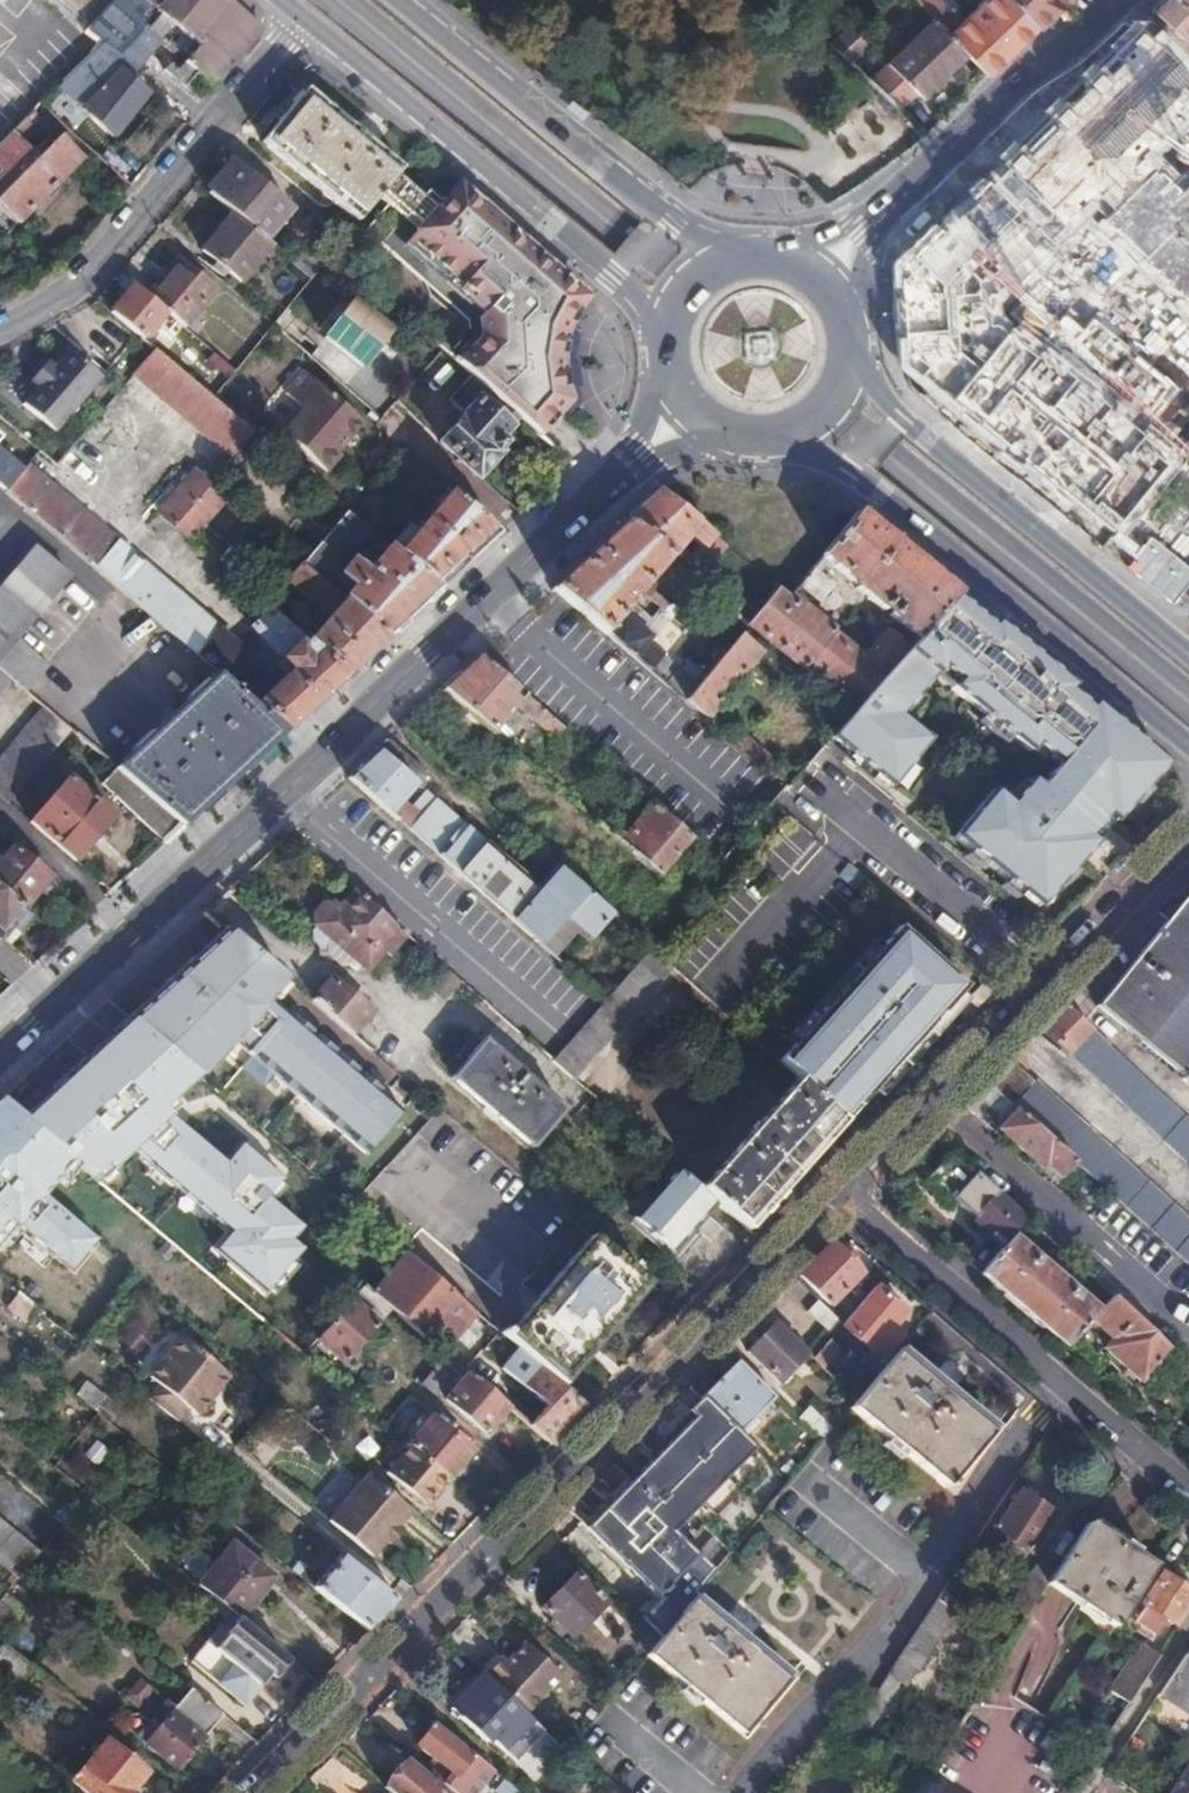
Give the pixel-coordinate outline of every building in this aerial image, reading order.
[(101,43),(129,67),(126,70),(130,74),(154,47),(147,26),(159,13),(144,0),(117,0),(89,32),(101,43)] [(226,0),(144,0),(159,13),(199,47),(172,78),(184,88),(197,74),(212,87),(261,29),(226,0)] [(987,77),(1034,32),(1005,0),(989,0),(965,22),(943,0),(914,0),(934,21),(967,55),(987,77)] [(1034,32),(1067,0),(1005,0),(1034,32)] [(1155,12),(1184,42),(1187,40),(1188,42),(1188,0),(1166,0),(1155,12)] [(967,55),(934,21),(887,66),(916,95),(921,99),(967,55)] [(850,28),(846,31),(832,45),(850,63),(866,45),(850,28)] [(1009,160),(1072,228),(1088,213),(1150,156),(1188,120),(1188,74),(1149,31),(1009,160)] [(101,43),(58,86),(113,136),(150,91),(130,74),(126,70),(129,67),(101,43)] [(870,82),(900,109),(916,95),(887,66),(870,82)] [(396,177),(402,170),(307,90),(262,144),(357,223),(378,198),(389,185),(396,177)] [(17,223),(79,159),(59,139),(37,160),(20,144),(33,130),(23,121),(0,144),(0,206),(17,223)] [(1088,213),(1188,316),(1188,189),(1186,192),(1150,156),(1088,213)] [(1009,160),(966,198),(1026,270),(1072,228),(1009,160)] [(239,165),(211,197),(233,215),(270,245),(297,213),(239,165)] [(436,211),(396,177),(389,185),(378,198),(418,233),(436,211)] [(518,420),(538,439),(569,405),(569,404),(566,397),(564,389),(563,382),(562,374),(562,366),(563,359),(564,350),(565,344),(567,336),(569,329),(572,322),(575,315),(579,309),(581,306),(580,289),(562,274),(464,190),(458,185),(436,211),(418,233),(407,246),(485,316),(480,322),(481,341),(458,365),(475,381),(486,391),(505,408),(518,420)] [(966,198),(897,261),(902,364),(950,401),(978,366),(961,352),(955,285),(1004,244),(966,198)] [(270,245),(233,215),(202,251),(240,283),(271,247),(270,245)] [(978,366),(1010,324),(1000,316),(998,293),(1026,270),(1004,244),(955,285),(961,352),(978,366)] [(177,263),(148,298),(166,313),(184,328),(213,292),(177,263)] [(134,286),(110,314),(142,340),(166,313),(148,298),(134,286)] [(360,298),(327,335),(362,366),(395,329),(360,298)] [(1121,538),(1188,454),(1152,425),(1182,389),(1095,319),(1086,331),(1066,315),(1047,339),(1019,315),(1010,324),(978,366),(950,401),(1121,538)] [(75,409),(106,372),(73,345),(58,363),(51,358),(36,376),(43,382),(27,400),(46,416),(61,397),(75,409)] [(213,399),(157,353),(136,377),(233,459),(254,434),(213,399)] [(235,371),(215,353),(208,361),(229,379),(235,371)] [(303,411),(282,434),(325,471),(340,456),(335,451),(361,421),(304,372),(284,394),(303,411)] [(500,440),(510,429),(518,420),(505,408),(497,416),(475,396),(434,437),(440,444),(456,459),(455,461),(459,465),(461,463),(478,479),(494,463),(492,461),(506,446),(500,440)] [(61,397),(46,416),(59,427),(75,409),(61,397)] [(109,582),(176,639),(219,675),(260,709),(286,732),(308,711),(283,683),(274,690),(233,647),(237,641),(227,633),(179,591),(177,593),(118,540),(55,487),(28,464),(25,467),(0,446),(0,489),(109,582)] [(175,526),(210,486),(194,474),(161,513),(175,526)] [(640,483),(559,607),(691,692),(716,654),(663,619),(672,606),(650,592),(679,548),(710,568),(728,541),(640,483)] [(225,499),(210,486),(175,526),(191,539),(225,499)] [(371,495),(354,516),(371,532),(380,520),(374,514),(381,505),(371,495)] [(392,549),(440,589),(499,536),(451,496),(418,534),(411,527),(392,549)] [(304,566),(337,595),(345,602),(387,638),(440,589),(392,549),(371,532),(354,516),(348,512),(304,566)] [(11,680),(25,691),(46,666),(16,639),(70,578),(35,549),(0,590),(0,671),(11,680)] [(337,595),(304,566),(290,582),(325,611),(337,595)] [(798,673),(834,633),(780,584),(744,624),(798,673)] [(1112,823),(1164,765),(1091,704),(1088,707),(1067,689),(1070,687),(992,621),(989,625),(954,596),(934,618),(913,641),(908,647),(852,710),(829,736),(889,785),(928,738),(899,714),(938,666),(955,680),(949,687),(1026,752),(1032,745),(1055,766),(1036,789),(1026,781),(1007,804),(991,791),(952,838),(1036,907),(1095,843),(1088,837),(1104,816),(1112,823)] [(345,602),(311,643),(347,675),(387,638),(345,602)] [(253,629),(294,673),(296,674),(319,701),(347,675),(311,643),(273,610),(253,629)] [(684,703),(708,722),(763,653),(739,634),(684,703)] [(843,693),(862,659),(827,639),(807,672),(843,693)] [(441,694),(494,735),(523,697),(470,656),(441,694)] [(11,680),(0,671),(0,692),(11,680)] [(294,673),(283,683),(308,711),(319,701),(296,674),(294,673)] [(260,709),(219,675),(173,718),(131,756),(198,814),(286,732),(260,709)] [(47,711),(0,765),(0,797),(9,805),(72,733),(47,711)] [(587,947),(614,914),(556,866),(538,888),(373,752),(345,786),(555,958),(573,935),(587,947)] [(198,814),(131,756),(115,770),(183,827),(198,814)] [(102,784),(165,844),(183,827),(115,770),(102,784)] [(32,825),(75,862),(114,817),(70,779),(32,825)] [(615,840),(657,880),(693,842),(651,802),(615,840)] [(24,910),(50,880),(14,849),(4,860),(0,857),(0,890),(24,910)] [(1087,991),(1188,1076),(1188,877),(1087,991)] [(372,977),(405,934),(342,885),(309,928),(372,977)] [(0,890),(0,939),(10,927),(18,934),(32,917),(24,910),(0,890)] [(896,924),(776,1058),(798,1078),(843,1118),(963,984),(896,924)] [(226,931),(128,1021),(198,1080),(235,1036),(253,1052),(249,1057),(364,1154),(401,1114),(266,1001),(283,981),(226,931)] [(602,1001),(551,1059),(573,1078),(670,967),(648,948),(602,1001)] [(309,1004),(355,1036),(374,1010),(327,978),(309,1004)] [(1041,1027),(1067,1051),(1066,1053),(1136,1116),(1188,1165),(1188,1119),(1176,1108),(1068,1002),(1041,1027)] [(127,1022),(29,1118),(103,1181),(139,1146),(236,1229),(219,1248),(270,1294),(305,1250),(293,1241),(304,1227),(273,1201),(286,1185),(241,1145),(224,1163),(168,1116),(198,1082),(127,1022)] [(483,1040),(446,1083),(530,1153),(566,1110),(483,1040)] [(988,1082),(1014,1106),(1075,1161),(1110,1192),(1188,1263),(1188,1218),(1152,1185),(1035,1080),(1032,1082),(1008,1061),(988,1082)] [(843,1118),(798,1078),(700,1188),(715,1201),(748,1229),(843,1118)] [(988,1082),(965,1105),(993,1130),(995,1127),(1014,1106),(988,1082)] [(13,1230),(65,1275),(96,1240),(41,1193),(74,1158),(0,1097),(0,1243),(13,1230)] [(1014,1106),(995,1127),(1040,1168),(1045,1163),(1061,1176),(1075,1161),(1014,1106)] [(988,1184),(949,1148),(920,1180),(940,1197),(945,1191),(952,1197),(972,1216),(970,1219),(987,1235),(991,1231),(1003,1243),(1009,1235),(1024,1216),(988,1184)] [(700,1188),(674,1167),(633,1217),(672,1251),(715,1201),(700,1188)] [(945,1191),(940,1197),(946,1203),(952,1197),(945,1191)] [(593,1237),(590,1235),(520,1315),(540,1331),(535,1339),(568,1366),(641,1279),(593,1237)] [(1003,1243),(980,1272),(1064,1345),(1089,1318),(1096,1311),(1042,1265),(1009,1235),(1003,1243)] [(828,1243),(797,1276),(826,1306),(857,1272),(848,1263),(841,1256),(828,1243)] [(473,1312),(395,1245),(387,1255),(396,1263),(371,1292),(389,1307),(440,1351),(473,1312)] [(841,1256),(848,1263),(852,1258),(845,1252),(841,1256)] [(641,1279),(568,1366),(555,1380),(586,1407),(680,1310),(641,1279)] [(371,1292),(362,1284),(315,1338),(342,1362),(375,1326),(375,1323),(389,1307),(371,1292)] [(840,1320),(837,1324),(868,1350),(874,1343),(884,1350),(899,1334),(889,1326),(895,1319),(902,1310),(872,1284),(840,1320)] [(33,1308),(14,1292),(5,1305),(23,1319),(33,1308)] [(1096,1311),(1089,1318),(1111,1337),(1103,1347),(1138,1379),(1151,1365),(1169,1345),(1111,1293),(1096,1311)] [(520,1315),(503,1336),(529,1358),(544,1370),(555,1380),(568,1366),(535,1339),(540,1331),(520,1315)] [(889,1326),(899,1334),(905,1327),(895,1319),(889,1326)] [(773,1324),(746,1351),(776,1381),(802,1355),(773,1324)] [(146,1399),(175,1422),(186,1408),(196,1414),(227,1376),(181,1336),(149,1375),(159,1384),(146,1399)] [(826,1338),(810,1356),(819,1365),(835,1346),(826,1338)] [(854,1399),(847,1407),(944,1485),(987,1432),(892,1353),(854,1399)] [(507,1408),(443,1354),(435,1363),(444,1371),(448,1369),(460,1380),(444,1399),(484,1433),(507,1408)] [(735,1364),(701,1398),(736,1431),(769,1396),(735,1364)] [(544,1370),(526,1391),(568,1426),(586,1407),(555,1380),(544,1370)] [(509,1410),(550,1444),(568,1426),(526,1391),(509,1410)] [(658,1599),(641,1617),(659,1634),(688,1600),(714,1570),(671,1531),(752,1447),(736,1431),(701,1398),(660,1439),(665,1444),(586,1527),(658,1599)] [(428,1419),(406,1445),(408,1447),(445,1478),(467,1452),(428,1419)] [(822,1421),(812,1432),(820,1440),(830,1428),(822,1421)] [(445,1478),(408,1447),(385,1473),(421,1505),(445,1478)] [(408,1511),(368,1477),(330,1525),(370,1559),(384,1542),(395,1529),(408,1511)] [(1018,1491),(994,1528),(1027,1550),(1051,1513),(1018,1491)] [(83,1496),(58,1526),(73,1538),(99,1508),(83,1496)] [(15,1579),(32,1559),(38,1551),(0,1519),(0,1566),(15,1579)] [(1055,1567),(1045,1582),(1072,1599),(1091,1571),(1085,1566),(1105,1535),(1086,1522),(1055,1567)] [(395,1529),(384,1542),(388,1544),(399,1532),(395,1529)] [(1091,1571),(1072,1599),(1113,1625),(1153,1566),(1105,1535),(1085,1566),(1091,1571)] [(898,1658),(844,1735),(855,1742),(898,1679),(904,1683),(958,1601),(952,1596),(983,1548),(974,1541),(931,1608),(898,1658)] [(230,1544),(195,1586),(226,1611),(236,1619),(269,1577),(230,1544)] [(304,1567),(296,1576),(366,1632),(396,1601),(339,1554),(318,1578),(304,1567)] [(1008,1603),(1024,1615),(1045,1582),(1055,1567),(1039,1557),(1008,1603)] [(1135,1621),(1136,1622),(1153,1633),(1164,1617),(1172,1621),(1188,1596),(1188,1591),(1161,1572),(1141,1602),(1145,1605),(1135,1621)] [(575,1573),(541,1608),(569,1637),(603,1602),(575,1573)] [(0,1597),(0,1634),(21,1609),(3,1593),(0,1597)] [(659,1634),(643,1653),(739,1731),(783,1678),(688,1600),(659,1634)] [(242,1702),(266,1673),(270,1672),(274,1675),(286,1661),(286,1660),(252,1632),(236,1619),(226,1611),(185,1661),(239,1705),(242,1702)] [(499,1654),(482,1672),(516,1705),(521,1710),(558,1672),(524,1640),(505,1659),(499,1654)] [(0,1644),(0,1675),(19,1690),(35,1670),(1,1643),(0,1644)] [(1089,1719),(1109,1733),(1160,1655),(1141,1643),(1089,1719)] [(1184,1654),(1159,1694),(1188,1714),(1188,1657),(1184,1654)] [(516,1705),(482,1672),(480,1671),(461,1691),(466,1696),(452,1710),(483,1740),(489,1734),(515,1758),(542,1730),(521,1710),(516,1705)] [(139,1680),(126,1694),(137,1704),(150,1689),(139,1680)] [(220,1713),(190,1688),(172,1707),(164,1701),(151,1715),(153,1718),(137,1737),(176,1768),(186,1757),(191,1760),(197,1752),(193,1748),(220,1713)] [(466,1696),(461,1691),(447,1706),(452,1710),(466,1696)] [(1096,1752),(1011,1696),(949,1792),(1069,1792),(1096,1752)] [(431,1723),(414,1744),(429,1757),(423,1762),(462,1792),(474,1792),(492,1771),(468,1753),(431,1723)] [(70,1779),(88,1792),(130,1792),(129,1792),(144,1772),(103,1740),(70,1779)] [(380,1787),(387,1792),(438,1792),(400,1762),(380,1787)] [(417,1769),(448,1792),(462,1792),(423,1762),(417,1769)] [(1170,1792),(1188,1792),(1188,1762),(1170,1792)] [(501,1778),(491,1790),(494,1792),(518,1792),(519,1792),(501,1778)]
